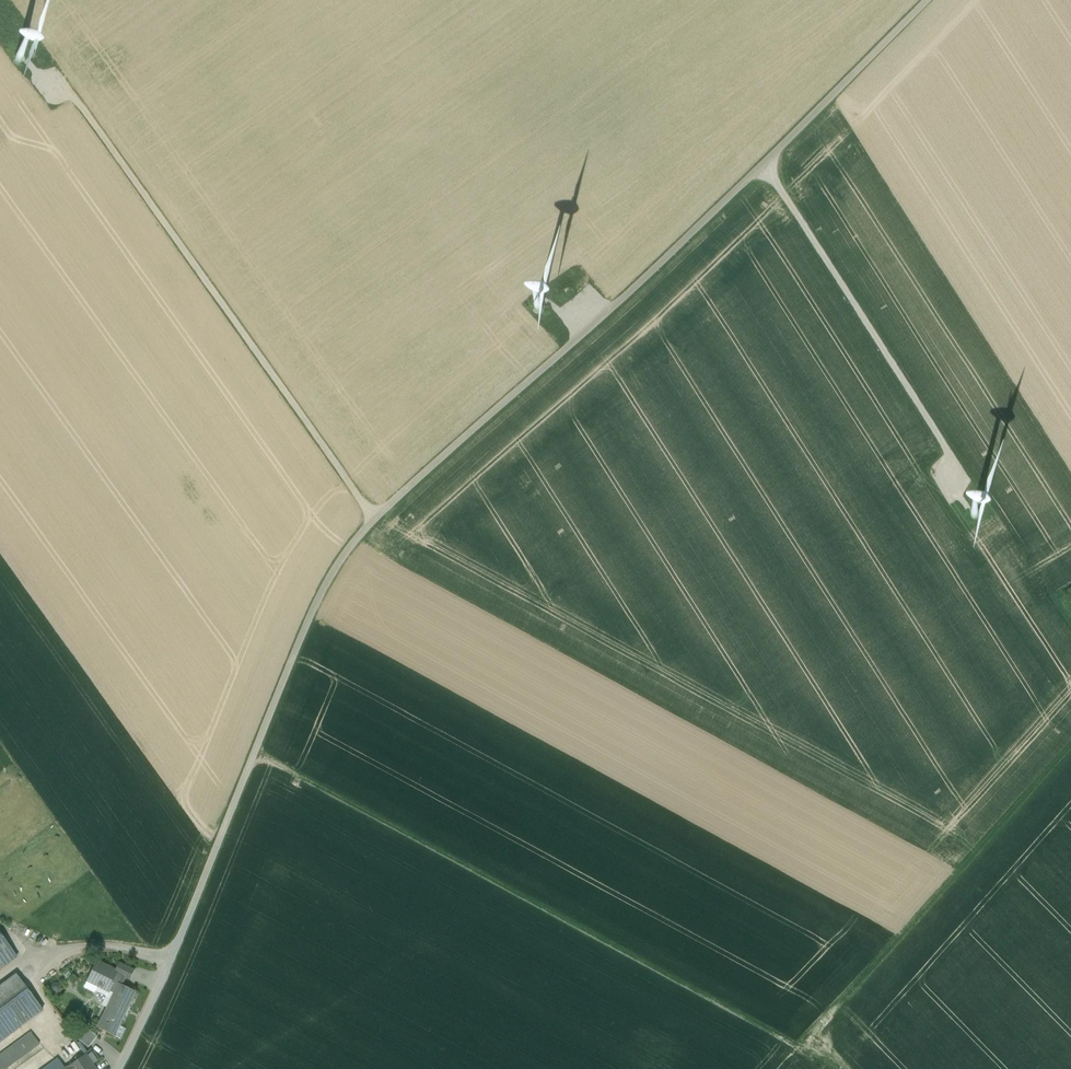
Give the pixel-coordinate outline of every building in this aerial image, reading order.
[(17,957),(0,935),(0,969),(17,957)] [(116,972),(96,962),(87,982),(97,987),(109,992),(113,994),(118,983),(122,985),(126,978),(116,973),(116,972)] [(0,987),(0,1042),(42,1011),(16,975),(0,987)] [(97,987),(87,982),(84,986),(85,988),(93,992),(95,992),(97,987)] [(113,994),(96,1028),(116,1038),(116,1037),(114,1036),(118,1026),(120,1027),(136,993),(137,994),(137,993),(122,985),(118,983),(113,994)] [(80,1040),(90,1047),(97,1035),(88,1029),(80,1040)] [(0,1054),(0,1068),(3,1068),(38,1044),(30,1033),(0,1054)] [(67,1068),(95,1068),(85,1055),(67,1068)] [(45,1068),(66,1068),(58,1059),(45,1068)]
